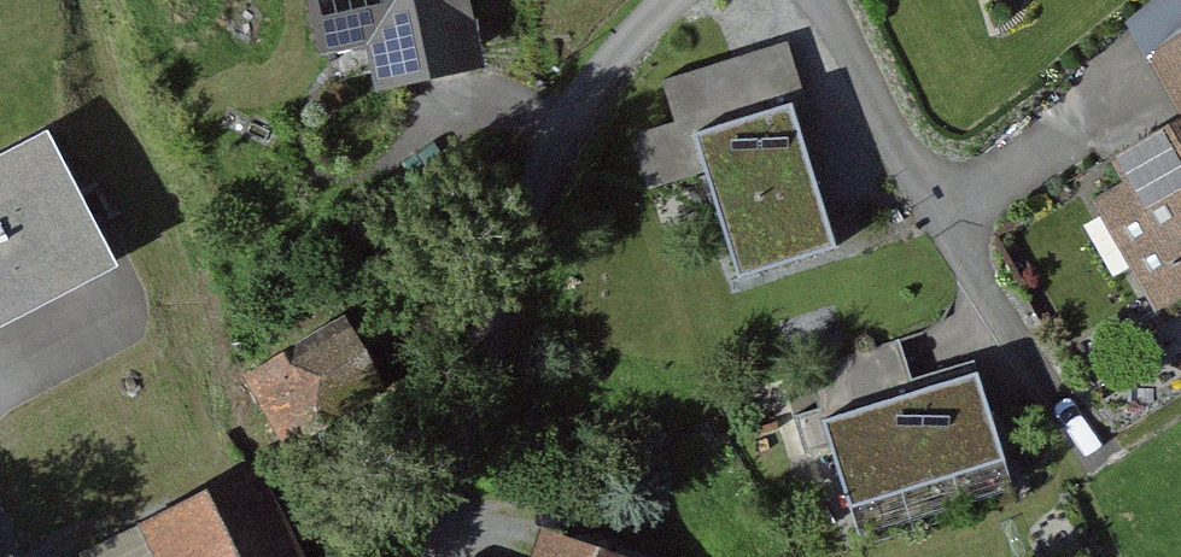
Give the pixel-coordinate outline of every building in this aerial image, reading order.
[(326,60),(384,50),(391,89),(506,68),(493,0),(315,0),(326,60)] [(867,246),(797,44),(661,91),(674,129),(633,143),(653,198),(727,173),(764,281),(867,246)] [(1157,66),(1180,107),(1180,52),(1157,66)] [(46,130),(0,155),(0,336),(121,274),(46,130)] [(1114,212),(1178,320),(1180,318),(1180,139),(1139,164),(1153,188),(1114,212)] [(357,311),(240,379),(285,456),(402,388),(357,311)] [(999,378),(848,423),(883,541),(1034,497),(999,378)] [(152,530),(165,556),(306,556),(266,475),(152,530)] [(554,536),(548,556),(632,556),(554,536)]
